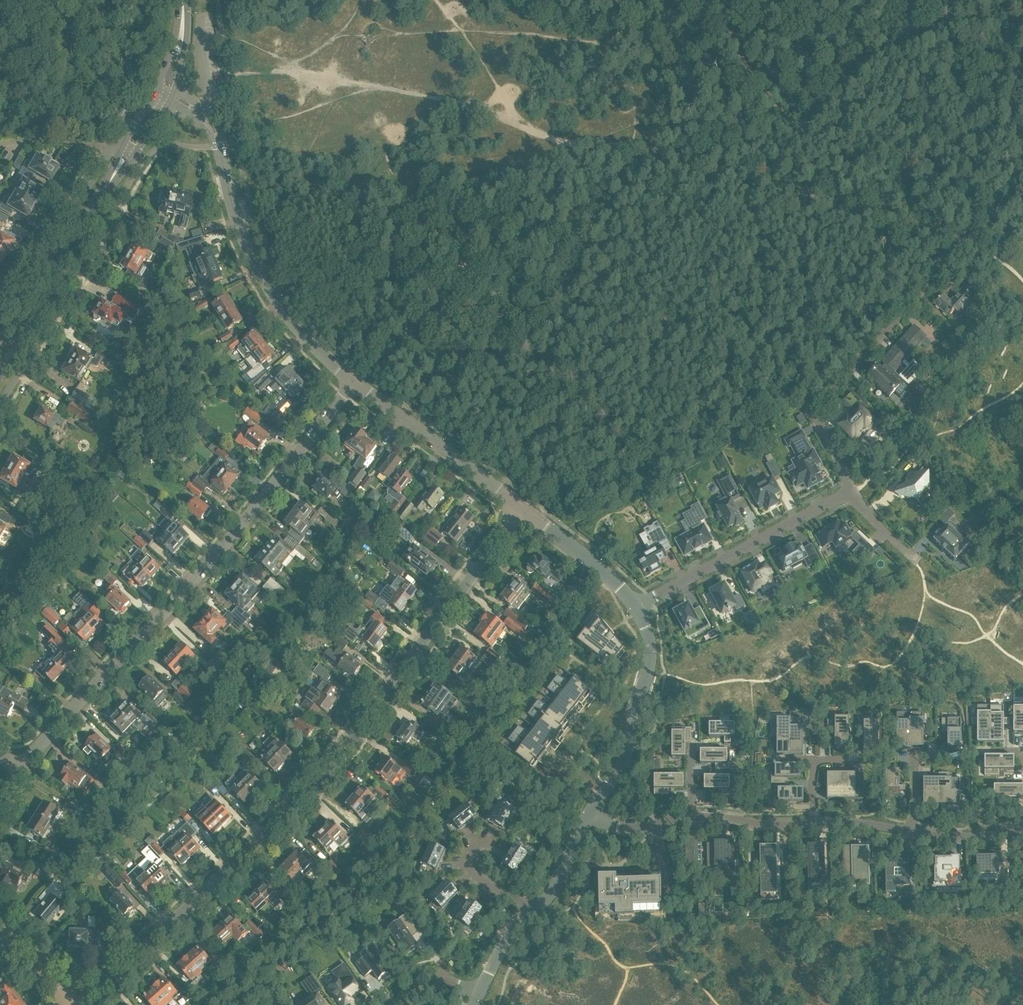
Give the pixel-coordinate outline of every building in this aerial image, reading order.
[(20,171),(32,178),(35,173),(50,181),(58,168),(57,167),(58,165),(51,161),(50,162),(45,158),(44,160),(37,155),(32,164),(26,161),(20,171)] [(29,183),(32,178),(20,171),(14,181),(20,184),(15,193),(35,204),(35,205),(36,205),(44,192),(29,183)] [(176,213),(181,194),(166,190),(161,212),(167,213),(168,211),(176,213)] [(35,205),(35,204),(15,193),(10,201),(5,198),(0,206),(0,209),(11,215),(14,210),(27,217),(30,211),(31,212),(35,205)] [(181,194),(176,213),(183,215),(180,227),(187,229),(194,197),(181,194)] [(8,218),(0,213),(0,220),(5,223),(8,218)] [(170,235),(170,234),(161,229),(158,234),(163,237),(167,240),(170,235)] [(7,253),(8,252),(9,253),(12,248),(11,248),(14,242),(0,234),(0,249),(7,253)] [(170,235),(167,240),(176,245),(177,244),(179,239),(178,237),(174,237),(170,234),(170,235)] [(176,245),(167,240),(163,237),(159,244),(171,252),(176,245)] [(200,243),(185,250),(190,262),(189,263),(194,276),(200,274),(217,267),(214,261),(210,249),(203,251),(200,243)] [(129,249),(126,255),(128,256),(128,257),(135,261),(142,265),(143,265),(143,264),(145,261),(146,259),(149,261),(150,262),(150,261),(152,257),(153,256),(140,248),(134,244),(134,245),(134,246),(131,250),(129,249)] [(122,266),(121,267),(130,272),(127,277),(131,278),(130,280),(134,283),(135,283),(138,285),(143,288),(147,281),(144,280),(150,269),(143,265),(142,265),(135,261),(128,257),(125,261),(122,266)] [(194,276),(192,277),(195,283),(197,282),(198,284),(200,289),(206,287),(205,285),(215,282),(221,279),(223,278),(221,273),(219,274),(217,267),(200,274),(194,276)] [(202,295),(199,289),(189,293),(192,300),(202,295)] [(958,314),(973,298),(963,289),(954,299),(955,300),(952,303),(943,295),(935,304),(949,317),(955,311),(958,314)] [(111,305),(110,307),(114,309),(118,311),(120,307),(136,317),(141,309),(141,308),(117,294),(111,305)] [(198,313),(213,303),(209,298),(194,307),(198,313)] [(227,298),(213,306),(221,318),(234,309),(235,308),(236,307),(233,301),(230,303),(227,298)] [(165,302),(159,299),(155,307),(160,310),(165,302)] [(97,312),(94,317),(95,320),(98,322),(101,320),(102,318),(109,322),(112,324),(118,327),(128,332),(134,321),(136,317),(120,307),(118,311),(114,309),(110,307),(103,302),(100,307),(98,307),(96,310),(97,312)] [(221,318),(217,320),(221,327),(225,325),(228,330),(234,326),(236,325),(237,327),(237,328),(240,326),(243,324),(242,323),(242,322),(238,316),(241,315),(237,309),(235,310),(234,309),(221,318)] [(972,327),(975,324),(978,320),(969,312),(965,315),(971,321),(969,323),(972,327)] [(154,318),(148,328),(154,332),(160,321),(154,318)] [(914,327),(897,345),(909,356),(921,343),(927,349),(932,343),(914,327)] [(233,337),(230,331),(220,338),(223,343),(233,337)] [(254,335),(239,348),(241,350),(243,353),(248,359),(265,345),(264,344),(266,343),(262,338),(260,339),(256,334),(254,335)] [(232,350),(241,343),(238,338),(228,346),(232,350)] [(248,359),(246,361),(253,370),(246,376),(250,380),(248,382),(252,388),(268,373),(266,370),(270,367),(266,362),(274,356),(270,351),(271,350),(267,345),(266,346),(265,345),(248,359)] [(897,345),(883,361),(887,365),(902,379),(906,375),(898,368),(909,356),(897,345)] [(70,355),(69,358),(69,360),(69,361),(84,369),(87,363),(91,365),(96,367),(98,367),(102,360),(104,361),(107,356),(98,351),(93,360),(86,357),(87,356),(87,355),(75,349),(72,355),(70,355)] [(65,367),(61,373),(67,376),(73,380),(74,379),(80,383),(82,380),(83,378),(87,372),(87,371),(84,369),(69,361),(68,362),(66,362),(65,365),(65,367)] [(879,365),(868,377),(889,398),(895,392),(901,397),(910,387),(902,379),(887,365),(883,369),(879,365)] [(272,383),(269,386),(275,392),(275,391),(280,396),(286,390),(297,379),(288,370),(279,380),(277,378),(272,383)] [(263,391),(272,382),(267,377),(258,386),(263,391)] [(281,396),(271,406),(279,412),(288,403),(290,406),(291,406),(292,406),(294,406),(295,405),(305,396),(301,392),(306,387),(297,379),(286,390),(280,396),(281,396)] [(84,408),(90,397),(76,389),(70,400),(84,408)] [(847,417),(839,425),(852,437),(854,436),(856,438),(862,432),(864,434),(877,421),(868,413),(870,411),(851,392),(842,401),(854,413),(849,419),(847,417)] [(72,402),(66,412),(87,423),(92,414),(72,402)] [(271,406),(264,415),(266,417),(265,418),(271,422),(272,421),(274,423),(281,414),(279,412),(271,406)] [(245,413),(258,424),(263,417),(250,407),(245,413)] [(61,428),(65,422),(41,408),(34,421),(47,428),(51,422),(61,428)] [(801,424),(806,421),(803,415),(798,418),(801,424)] [(259,451),(270,437),(257,426),(252,422),(246,430),(251,434),(247,438),(242,434),(236,442),(245,449),(248,446),(253,450),(255,448),(259,451)] [(351,438),(344,447),(350,451),(346,456),(350,459),(355,453),(356,453),(366,439),(367,438),(357,430),(356,431),(352,430),(349,435),(351,438)] [(808,489),(822,481),(819,475),(820,474),(816,467),(815,467),(815,466),(820,463),(813,451),(812,451),(805,439),(806,438),(803,432),(785,441),(789,449),(791,447),(794,452),(797,451),(801,458),(793,462),(798,470),(790,475),(793,481),(792,481),(793,484),(794,483),(796,487),(804,482),(808,489)] [(356,465),(354,468),(357,471),(358,470),(362,472),(365,468),(362,466),(377,447),(366,439),(356,453),(361,457),(357,462),(357,463),(356,465)] [(209,449),(220,456),(221,457),(211,469),(232,485),(241,474),(225,462),(229,456),(213,443),(209,449)] [(922,447),(915,455),(920,458),(923,455),(927,459),(932,456),(922,447)] [(7,465),(6,468),(30,482),(37,486),(43,490),(45,486),(40,482),(29,475),(33,469),(29,466),(32,461),(24,456),(20,461),(12,457),(11,459),(9,459),(6,463),(7,465)] [(395,470),(401,463),(393,457),(381,473),(388,479),(383,484),(389,489),(390,488),(391,486),(394,483),(400,474),(395,470)] [(767,464),(774,478),(781,475),(774,461),(767,464)] [(327,470),(331,474),(337,478),(337,477),(342,471),(332,463),(329,468),(328,468),(327,470)] [(17,496),(23,484),(40,495),(43,490),(37,486),(30,482),(6,468),(4,470),(2,471),(0,475),(1,477),(0,478),(0,486),(17,496)] [(201,492),(203,493),(209,498),(215,490),(223,497),(232,485),(211,469),(203,479),(199,476),(193,484),(192,484),(201,492)] [(357,471),(351,480),(357,485),(365,474),(362,472),(358,470),(357,471)] [(927,501),(929,501),(931,501),(933,499),(936,486),(922,472),(921,472),(926,477),(924,479),(920,476),(909,476),(907,480),(907,485),(899,489),(898,492),(898,494),(899,496),(901,497),(917,497),(919,495),(927,501)] [(391,486),(390,488),(389,489),(387,491),(388,493),(387,494),(395,500),(397,501),(390,510),(395,514),(407,499),(401,495),(401,496),(400,495),(411,480),(411,479),(412,477),(406,473),(405,475),(402,473),(401,474),(400,474),(394,483),(391,486)] [(734,525),(736,527),(742,524),(732,505),(733,504),(732,502),(741,497),(730,477),(729,475),(718,481),(727,498),(716,504),(720,511),(716,513),(721,521),(724,519),(729,528),(734,525)] [(361,487),(357,491),(362,495),(365,490),(366,491),(373,481),(368,476),(360,487),(361,487)] [(680,476),(672,480),(675,486),(683,482),(680,476)] [(337,491),(321,478),(318,482),(317,481),(313,486),(314,487),(313,488),(314,489),(312,492),(317,496),(319,493),(327,499),(331,494),(338,498),(341,494),(349,499),(356,491),(344,482),(337,491)] [(772,479),(750,491),(760,509),(767,506),(769,510),(778,505),(774,497),(780,493),(772,479)] [(193,484),(190,482),(186,488),(199,498),(203,493),(201,492),(192,484),(193,484)] [(100,493),(104,489),(98,484),(94,489),(100,493)] [(43,490),(40,495),(46,498),(51,489),(45,486),(43,490)] [(108,487),(101,494),(107,499),(113,492),(108,487)] [(433,511),(445,496),(433,487),(424,499),(422,498),(415,508),(421,513),(423,510),(430,514),(433,511)] [(373,491),(367,498),(376,505),(381,498),(373,491)] [(206,517),(210,511),(197,500),(188,511),(194,516),(193,517),(193,520),(195,522),(199,522),(200,520),(201,521),(205,516),(206,517)] [(676,540),(683,552),(688,549),(690,552),(694,550),(695,551),(702,547),(701,544),(707,541),(708,543),(712,541),(704,526),(702,526),(700,522),(707,518),(699,502),(698,503),(699,503),(691,507),(693,510),(683,515),(692,532),(676,540)] [(300,503),(293,513),(310,526),(309,527),(310,527),(310,528),(313,530),(317,526),(313,523),(320,514),(326,519),(325,520),(334,527),(335,527),(339,522),(329,514),(330,513),(322,507),(318,512),(309,506),(307,508),(300,503)] [(397,518),(404,522),(415,507),(409,503),(397,518)] [(161,513),(169,521),(171,522),(176,516),(167,507),(161,513)] [(456,542),(474,518),(461,508),(443,532),(456,542)] [(955,515),(949,509),(939,519),(945,525),(955,515)] [(9,524),(12,517),(2,511),(0,515),(0,519),(9,524)] [(293,513),(284,523),(292,529),(288,534),(300,543),(301,542),(304,538),(303,537),(310,528),(310,527),(309,527),(310,526),(293,513)] [(389,529),(409,544),(415,537),(394,522),(389,529)] [(640,559),(645,569),(648,574),(650,573),(662,566),(664,565),(663,563),(668,560),(665,554),(662,547),(669,543),(666,538),(658,522),(654,524),(653,525),(655,528),(651,530),(649,527),(645,529),(644,530),(649,539),(650,541),(649,542),(648,543),(651,547),(652,549),(646,552),(647,553),(648,555),(640,559)] [(827,531),(817,537),(823,548),(833,542),(835,547),(836,549),(844,545),(851,540),(853,539),(862,547),(867,542),(856,532),(850,535),(845,526),(844,526),(841,522),(832,527),(826,530),(827,531)] [(959,531),(951,523),(948,527),(948,526),(934,541),(954,560),(968,546),(956,534),(959,531)] [(165,534),(181,547),(188,538),(172,524),(168,528),(169,529),(165,534)] [(435,549),(443,538),(433,530),(424,540),(435,549)] [(153,538),(173,556),(181,547),(165,534),(161,531),(158,535),(157,534),(153,538)] [(140,537),(149,546),(154,541),(144,532),(140,537)] [(134,542),(142,550),(147,545),(138,537),(134,542)] [(282,566),(284,568),(282,566),(294,552),(280,541),(279,543),(278,542),(276,544),(273,541),(270,545),(268,544),(263,550),(282,566)] [(307,551),(311,547),(306,543),(303,547),(307,551)] [(315,558),(299,545),(295,550),(311,563),(315,558)] [(817,554),(812,545),(803,550),(801,546),(791,552),(790,550),(783,553),(785,555),(777,559),(784,572),(793,567),(794,569),(802,565),(801,563),(805,561),(809,568),(821,562),(817,554)] [(81,546),(73,553),(83,564),(91,556),(81,546)] [(421,553),(414,548),(405,559),(409,563),(408,564),(410,566),(417,571),(418,569),(427,576),(428,575),(430,576),(436,567),(435,566),(436,564),(429,560),(430,559),(421,553)] [(884,553),(879,548),(875,552),(880,557),(884,553)] [(276,578),(284,568),(282,566),(263,550),(258,555),(260,556),(256,561),(276,578)] [(137,566),(152,579),(160,570),(139,551),(131,560),(131,561),(133,563),(137,566)] [(528,569),(528,570),(528,571),(529,572),(530,573),(531,573),(532,573),(533,573),(534,572),(535,571),(547,580),(550,576),(563,586),(565,583),(566,585),(570,580),(556,569),(557,569),(537,553),(533,559),(534,560),(528,567),(528,568),(528,569)] [(135,582),(142,589),(152,579),(137,566),(133,563),(131,561),(121,572),(125,575),(122,578),(131,586),(135,582)] [(401,578),(405,572),(392,563),(388,568),(401,578)] [(747,580),(744,581),(750,592),(752,591),(753,592),(761,588),(763,593),(776,586),(779,592),(785,588),(779,577),(773,580),(765,565),(754,571),(753,569),(743,575),(747,580)] [(37,567),(31,573),(37,579),(43,573),(37,567)] [(109,571),(103,578),(109,583),(113,587),(113,586),(119,580),(109,571)] [(238,579),(233,585),(248,598),(252,601),(256,597),(260,592),(248,581),(243,576),(239,580),(238,579)] [(267,583),(275,590),(282,596),(283,594),(286,591),(271,578),(268,581),(267,583)] [(391,589),(392,590),(409,603),(417,593),(405,584),(406,583),(399,578),(391,589)] [(516,579),(509,589),(525,602),(530,595),(529,594),(531,591),(523,585),(525,583),(519,578),(517,580),(516,579)] [(17,589),(23,594),(28,587),(23,583),(17,589)] [(108,592),(101,599),(111,608),(114,606),(121,613),(128,605),(130,603),(113,587),(113,586),(113,587),(109,583),(107,586),(107,591),(108,592)] [(271,595),(275,590),(267,583),(263,588),(271,595)] [(230,591),(226,596),(238,607),(232,613),(231,614),(244,625),(245,624),(250,618),(251,616),(248,613),(255,605),(252,601),(248,598),(233,585),(228,590),(230,591)] [(712,599),(716,607),(718,606),(722,613),(728,611),(730,610),(730,609),(735,607),(737,610),(739,609),(745,606),(744,604),(739,595),(734,598),(728,587),(726,588),(724,585),(711,592),(714,598),(712,599)] [(388,587),(380,597),(383,599),(380,602),(387,607),(390,604),(393,607),(401,613),(409,603),(392,590),(391,589),(388,587)] [(539,587),(534,593),(548,605),(553,598),(539,587)] [(509,589),(501,599),(511,607),(510,608),(516,613),(525,602),(509,589)] [(573,589),(563,602),(569,608),(580,594),(573,589)] [(26,600),(16,591),(8,601),(18,609),(26,600)] [(370,591),(365,598),(367,600),(375,605),(380,598),(370,591)] [(75,616),(95,634),(96,633),(98,635),(103,630),(101,628),(103,626),(96,619),(97,617),(93,614),(92,615),(90,613),(96,607),(84,596),(80,600),(87,607),(77,617),(76,616),(75,616)] [(319,603),(313,612),(321,618),(330,606),(321,600),(319,603)] [(367,600),(363,605),(372,611),(375,606),(375,605),(367,600)] [(683,610),(676,614),(685,631),(689,629),(693,636),(710,627),(703,614),(698,617),(697,614),(695,615),(689,604),(682,608),(683,610)] [(510,608),(505,615),(508,618),(525,630),(530,624),(516,613),(510,608)] [(49,609),(44,613),(43,614),(55,626),(56,625),(61,621),(56,616),(49,609)] [(207,613),(202,619),(217,633),(221,628),(225,631),(227,629),(230,626),(232,623),(240,630),(244,625),(231,614),(229,611),(222,619),(212,610),(211,612),(209,615),(207,613)] [(376,614),(365,628),(381,640),(388,631),(385,629),(380,625),(382,624),(383,622),(382,622),(384,619),(376,614)] [(489,614),(482,623),(500,637),(507,628),(489,614)] [(86,643),(95,634),(75,616),(66,626),(63,624),(59,628),(67,636),(73,630),(76,633),(74,634),(77,637),(79,636),(86,643)] [(508,618),(504,624),(523,639),(526,635),(531,638),(533,636),(528,633),(525,630),(508,618)] [(751,626),(757,622),(754,618),(748,621),(751,626)] [(199,625),(195,630),(212,646),(221,636),(217,633),(202,619),(197,624),(199,625)] [(586,631),(577,642),(604,662),(610,654),(616,660),(624,650),(600,621),(590,634),(586,631)] [(482,623),(474,633),(492,647),(497,641),(501,644),(504,641),(499,638),(500,637),(482,623)] [(48,625),(41,632),(51,642),(47,646),(49,648),(55,653),(54,654),(55,655),(49,661),(48,659),(48,660),(52,664),(63,674),(72,663),(64,656),(67,653),(62,647),(66,642),(48,625)] [(349,629),(343,636),(353,644),(357,639),(359,639),(366,644),(373,650),(375,648),(378,649),(383,643),(381,640),(365,628),(362,626),(359,629),(358,631),(350,627),(349,629)] [(284,632),(277,641),(282,645),(289,636),(284,632)] [(335,643),(344,650),(349,643),(340,637),(335,643)] [(176,647),(171,653),(186,666),(190,662),(193,665),(198,660),(188,651),(191,649),(187,646),(185,648),(181,645),(178,649),(176,647)] [(213,660),(219,666),(223,661),(209,648),(205,653),(212,659),(213,660)] [(354,664),(356,662),(338,649),(335,654),(329,650),(324,657),(339,667),(354,677),(361,668),(354,664)] [(476,660),(463,649),(460,653),(460,652),(454,659),(473,673),(480,663),(476,660)] [(501,657),(490,649),(485,655),(497,663),(501,657)] [(181,671),(186,666),(171,653),(167,657),(168,659),(163,664),(180,680),(184,675),(181,671)] [(208,664),(212,659),(205,653),(201,657),(208,664)] [(494,670),(498,665),(485,655),(481,661),(494,670)] [(18,666),(11,659),(4,665),(11,673),(18,666)] [(465,683),(473,673),(454,659),(446,669),(460,679),(465,683)] [(39,670),(37,671),(43,677),(45,676),(47,678),(53,684),(63,674),(52,664),(48,660),(47,661),(43,666),(39,670)] [(228,674),(219,666),(213,660),(207,667),(221,681),(228,674)] [(332,675),(320,666),(315,673),(323,678),(328,682),(332,675)] [(558,676),(553,683),(582,705),(586,701),(583,699),(589,690),(572,677),(567,683),(558,676)] [(326,684),(328,682),(323,678),(315,690),(334,704),(341,695),(336,691),(338,689),(331,684),(329,687),(326,684)] [(141,689),(138,693),(143,698),(147,694),(154,701),(151,703),(157,709),(168,696),(150,679),(146,682),(146,683),(143,682),(141,685),(142,687),(140,688),(141,689)] [(178,692),(187,699),(193,693),(178,679),(172,685),(178,692)] [(469,695),(472,690),(458,679),(454,685),(469,695)] [(553,683),(548,690),(557,697),(553,703),(570,716),(579,704),(582,706),(582,705),(553,683)] [(432,689),(428,694),(429,695),(444,706),(451,711),(451,710),(458,701),(437,685),(436,686),(435,687),(433,690),(432,689)] [(8,717),(14,708),(23,713),(30,702),(23,698),(22,697),(19,695),(18,696),(4,688),(0,695),(0,712),(8,717)] [(334,704),(315,690),(314,691),(313,690),(306,699),(308,700),(302,707),(314,716),(320,708),(328,714),(334,704)] [(193,706),(187,699),(178,692),(173,697),(188,711),(193,706)] [(429,695),(422,705),(438,717),(438,716),(447,722),(450,718),(449,717),(447,715),(451,711),(444,706),(429,695)] [(460,701),(473,711),(478,705),(465,695),(460,701)] [(120,707),(117,710),(118,710),(119,711),(118,712),(132,726),(136,729),(137,730),(138,731),(144,724),(151,726),(153,724),(154,726),(158,722),(149,713),(146,717),(144,715),(142,717),(141,717),(135,711),(125,701),(120,707)] [(539,701),(534,708),(560,728),(570,716),(553,703),(548,708),(539,701)] [(1022,733),(1022,703),(1014,703),(1014,733),(1022,733)] [(991,743),(991,705),(977,705),(977,719),(972,719),(972,725),(977,725),(977,743),(991,743)] [(1010,725),(1010,719),(1004,719),(1004,705),(991,705),(991,743),(1004,743),(1004,725),(1010,725)] [(315,731),(300,719),(304,714),(295,706),(291,712),(293,714),(285,725),(292,730),(293,728),(307,740),(315,731)] [(534,708),(528,715),(538,722),(533,728),(553,743),(556,740),(553,737),(560,728),(534,708)] [(118,712),(107,723),(121,736),(123,735),(127,738),(136,729),(132,726),(118,712)] [(897,713),(897,750),(910,750),(910,713),(897,713)] [(923,731),(923,726),(923,713),(910,713),(910,750),(923,750),(923,731)] [(849,717),(835,717),(835,747),(849,747),(849,717)] [(790,718),(771,718),(771,738),(777,738),(777,755),(790,755),(790,718)] [(803,728),(803,718),(790,718),(790,755),(803,755),(803,738),(809,738),(809,728),(803,728)] [(942,718),(942,733),(948,733),(948,748),(961,748),(961,718),(942,718)] [(864,724),(858,724),(858,736),(864,736),(864,751),(878,751),(878,721),(864,721),(864,724)] [(267,722),(263,727),(269,732),(273,735),(264,745),(271,752),(281,761),(285,765),(291,760),(289,758),(293,755),(279,742),(280,741),(283,736),(273,728),(267,722)] [(443,734),(427,722),(421,730),(412,723),(410,727),(407,724),(397,738),(399,739),(398,741),(403,745),(404,743),(406,745),(411,738),(418,743),(423,737),(427,740),(433,738),(434,736),(439,739),(443,734)] [(452,728),(445,723),(440,729),(448,734),(452,728)] [(739,737),(739,724),(709,724),(709,737),(724,737),(724,743),(731,743),(731,737),(739,737)] [(520,727),(515,734),(544,756),(547,751),(544,749),(550,742),(553,744),(553,743),(533,728),(529,734),(520,727)] [(691,742),(691,728),(672,728),(672,757),(685,757),(685,742),(691,742)] [(515,734),(509,740),(519,748),(514,754),(531,767),(536,761),(538,763),(544,756),(515,734)] [(88,747),(83,752),(88,757),(92,752),(100,759),(99,761),(104,766),(107,766),(113,759),(113,758),(116,755),(117,754),(112,748),(111,750),(96,735),(92,739),(90,739),(87,742),(87,745),(86,746),(87,746),(88,747)] [(235,747),(240,743),(235,738),(231,742),(235,747)] [(759,741),(759,753),(767,753),(767,741),(759,741)] [(259,763),(252,755),(248,751),(240,743),(235,747),(235,748),(242,755),(247,760),(248,759),(255,767),(259,763)] [(119,744),(116,748),(123,755),(126,751),(119,744)] [(715,770),(730,770),(730,750),(700,750),(700,764),(715,764),(715,770)] [(265,755),(261,759),(276,773),(279,769),(280,770),(285,765),(281,761),(271,752),(267,756),(265,755)] [(138,761),(155,777),(163,768),(158,763),(155,765),(144,755),(138,761)] [(244,769),(246,770),(248,773),(249,773),(252,771),(255,767),(248,759),(247,760),(242,755),(236,762),(243,769),(244,769)] [(1014,756),(984,756),(984,775),(1000,775),(1000,770),(1014,770),(1014,756)] [(401,771),(385,758),(375,771),(392,784),(396,778),(401,781),(406,774),(419,785),(426,776),(421,772),(408,762),(401,771)] [(67,785),(68,783),(85,795),(95,781),(88,775),(81,770),(75,767),(70,764),(67,768),(67,769),(65,769),(63,771),(64,772),(64,773),(62,776),(63,776),(64,777),(63,778),(61,782),(63,784),(66,786),(67,785)] [(771,765),(771,784),(785,784),(785,778),(801,778),(801,765),(771,765)] [(93,768),(89,773),(95,778),(99,773),(93,768)] [(248,773),(245,770),(237,779),(241,783),(255,796),(260,791),(259,790),(262,787),(257,782),(260,779),(255,774),(252,777),(249,773),(248,773)] [(886,770),(886,800),(899,800),(899,790),(905,790),(905,786),(900,786),(900,770),(886,770)] [(949,773),(939,773),(939,779),(923,779),(923,792),(960,792),(960,779),(949,779),(949,773)] [(864,774),(825,774),(825,787),(827,787),(864,787),(864,774)] [(684,789),(684,776),(654,775),(654,795),(669,795),(669,789),(684,789)] [(249,802),(255,796),(241,783),(237,779),(233,776),(225,784),(231,790),(245,804),(248,801),(249,802)] [(719,796),(734,796),(734,776),(704,776),(704,790),(719,790),(719,796)] [(212,785),(208,789),(215,796),(219,792),(212,785)] [(225,797),(229,793),(222,786),(218,790),(220,791),(225,797)] [(353,797),(367,809),(370,811),(382,797),(383,798),(387,794),(378,786),(376,788),(374,786),(372,788),(370,790),(368,791),(367,792),(362,787),(358,792),(356,791),(353,795),(354,796),(353,797)] [(993,786),(993,800),(994,800),(995,805),(1000,805),(1009,805),(1009,800),(1022,800),(1022,786),(993,786)] [(864,787),(827,787),(827,800),(846,800),(846,805),(849,805),(849,800),(864,800),(864,787)] [(152,801),(159,795),(152,788),(146,794),(152,801)] [(804,788),(774,789),(774,808),(788,808),(788,802),(804,802),(804,788)] [(941,805),(941,811),(947,810),(947,805),(960,805),(960,792),(923,792),(923,805),(941,805)] [(487,821),(488,821),(494,825),(498,827),(505,831),(506,830),(504,828),(505,826),(509,828),(507,832),(511,835),(517,824),(509,820),(514,811),(510,809),(514,802),(504,796),(490,821),(487,819),(487,821)] [(375,815),(370,811),(367,809),(353,797),(353,798),(351,797),(348,801),(349,802),(345,806),(367,824),(375,815)] [(203,807),(223,827),(232,819),(212,798),(203,807)] [(396,810),(399,805),(390,798),(386,802),(396,810)] [(476,816),(473,813),(478,809),(471,801),(450,819),(459,830),(457,832),(458,833),(479,816),(478,814),(476,816)] [(64,808),(76,815),(79,809),(68,802),(64,808)] [(36,814),(54,826),(61,814),(44,803),(41,809),(39,808),(36,814)] [(214,836),(223,827),(203,807),(195,815),(214,836)] [(179,814),(187,822),(191,819),(183,810),(179,814)] [(57,841),(49,833),(54,826),(36,814),(32,821),(33,821),(28,829),(45,840),(51,844),(48,848),(47,848),(42,855),(58,864),(63,857),(51,850),(57,841)] [(326,824),(321,829),(323,830),(322,830),(335,843),(338,846),(340,848),(349,839),(346,837),(340,830),(331,822),(327,825),(326,824)] [(187,824),(172,837),(178,844),(191,858),(200,849),(190,839),(196,833),(187,824)] [(373,846),(377,841),(372,837),(363,829),(359,833),(368,841),(373,846)] [(316,836),(313,840),(316,843),(329,855),(333,851),(338,846),(335,843),(322,830),(321,831),(320,830),(315,835),(316,836)] [(364,845),(368,841),(359,833),(355,837),(364,845)] [(150,837),(146,841),(152,847),(160,856),(165,852),(167,850),(164,846),(161,849),(159,846),(161,844),(158,841),(156,843),(150,837)] [(171,837),(163,844),(164,846),(167,850),(170,852),(182,866),(191,858),(178,844),(172,837),(171,837)] [(701,846),(698,846),(698,841),(685,841),(686,873),(699,873),(699,869),(701,869),(702,869),(701,846)] [(721,876),(733,876),(732,841),(714,842),(715,867),(721,867),(721,876)] [(504,866),(516,874),(527,856),(515,848),(516,845),(515,845),(509,854),(506,858),(507,858),(500,868),(502,869),(504,866)] [(760,845),(761,894),(778,894),(777,860),(776,845),(760,845)] [(825,845),(808,845),(809,885),(810,885),(824,885),(826,885),(825,845)] [(150,846),(142,853),(149,861),(145,865),(147,867),(143,871),(146,874),(159,888),(168,879),(156,867),(158,865),(159,866),(164,861),(150,846)] [(442,860),(446,849),(445,848),(443,851),(430,846),(422,865),(435,871),(434,873),(436,874),(440,864),(441,864),(442,860)] [(855,885),(868,885),(867,869),(869,869),(869,849),(854,850),(854,848),(844,849),(844,863),(842,863),(843,876),(854,875),(854,885),(855,885)] [(289,861),(305,877),(313,869),(316,872),(323,865),(318,859),(316,861),(311,855),(308,858),(303,854),(301,856),(298,852),(289,861)] [(959,887),(961,887),(961,872),(960,872),(960,857),(947,857),(947,858),(935,858),(935,868),(934,868),(934,876),(933,876),(933,878),(934,878),(934,883),(951,883),(951,886),(959,886),(959,887)] [(999,879),(1007,879),(1007,863),(999,863),(999,857),(978,857),(978,875),(997,875),(997,876),(999,876),(999,879)] [(281,869),(290,879),(283,886),(294,897),(302,890),(297,884),(305,877),(289,861),(281,869)] [(336,874),(340,870),(332,861),(327,865),(336,874)] [(914,876),(914,861),(913,861),(913,863),(909,863),(909,862),(885,862),(885,869),(885,881),(887,881),(887,891),(909,891),(909,876),(914,876)] [(43,863),(37,875),(50,882),(56,870),(43,863)] [(31,877),(8,864),(6,868),(4,868),(2,872),(3,873),(1,877),(4,878),(1,883),(8,887),(7,888),(17,894),(21,887),(19,886),(23,879),(28,882),(31,877)] [(119,889),(125,883),(108,865),(102,870),(119,889)] [(121,876),(129,885),(134,880),(129,874),(131,873),(128,870),(121,876)] [(143,877),(137,882),(141,887),(142,887),(141,888),(141,889),(144,893),(148,897),(149,895),(150,896),(159,888),(146,874),(143,871),(140,874),(143,877)] [(599,873),(600,920),(666,918),(665,901),(665,871),(599,873)] [(451,886),(445,880),(443,881),(445,883),(431,898),(442,909),(456,894),(459,897),(460,895),(454,889),(451,886)] [(266,883),(256,892),(268,904),(273,910),(282,903),(276,897),(277,895),(266,883)] [(128,916),(134,911),(132,910),(134,908),(113,885),(108,890),(116,898),(112,902),(125,916),(126,915),(128,916)] [(62,895),(51,886),(42,897),(47,902),(36,915),(49,924),(64,907),(57,901),(62,895)] [(287,903),(291,898),(283,890),(279,894),(287,903)] [(256,892),(246,902),(257,914),(263,920),(273,910),(268,904),(256,892)] [(475,904),(468,899),(467,901),(469,903),(457,919),(470,928),(482,912),(484,914),(485,912),(478,907),(475,904)] [(79,911),(83,906),(80,903),(75,907),(79,911)] [(254,916),(250,920),(259,929),(262,926),(263,925),(260,923),(261,922),(263,920),(257,914),(254,916)] [(388,939),(394,948),(398,945),(404,953),(417,944),(407,930),(413,926),(414,927),(415,927),(406,914),(399,919),(401,921),(388,930),(392,937),(388,939)] [(231,916),(222,925),(233,937),(238,943),(243,938),(251,931),(259,939),(264,935),(259,929),(250,920),(243,928),(238,923),(231,916)] [(222,925),(212,934),(223,946),(233,937),(222,925)] [(96,936),(96,930),(85,929),(85,932),(71,931),(71,936),(67,936),(67,941),(71,942),(71,946),(74,947),(74,948),(82,948),(82,947),(87,947),(87,946),(93,947),(93,941),(88,940),(88,935),(96,936)] [(326,933),(320,937),(324,943),(330,939),(326,933)] [(356,964),(365,977),(373,972),(379,980),(388,974),(380,963),(386,959),(376,945),(375,945),(370,949),(369,948),(360,954),(363,959),(356,964)] [(225,961),(230,956),(222,947),(217,951),(225,961)] [(198,949),(188,958),(202,972),(207,968),(209,970),(213,966),(207,960),(198,949)] [(209,958),(207,960),(213,966),(214,965),(222,973),(228,968),(215,953),(209,958)] [(183,962),(179,967),(194,983),(198,979),(196,978),(202,972),(188,958),(187,959),(186,957),(182,961),(183,962)] [(252,966),(245,973),(242,975),(246,980),(256,971),(252,966)] [(354,983),(353,980),(355,979),(350,972),(347,975),(346,974),(344,975),(345,976),(341,979),(342,981),(329,989),(334,996),(340,1004),(347,1004),(352,1001),(350,998),(360,991),(354,983)] [(235,982),(240,988),(244,985),(238,979),(235,982)] [(154,989),(167,1004),(173,999),(174,1000),(178,997),(164,980),(159,984),(158,983),(153,987),(155,988),(154,989)] [(20,1002),(19,1001),(4,983),(0,987),(0,1004),(23,1004),(20,1002)] [(192,984),(187,988),(194,996),(199,991),(192,984)] [(167,1004),(154,989),(144,997),(151,1004),(166,1004),(167,1004)] [(185,991),(180,994),(187,1002),(191,998),(185,991)] [(317,994),(304,1003),(305,1004),(325,1004),(317,994)]
